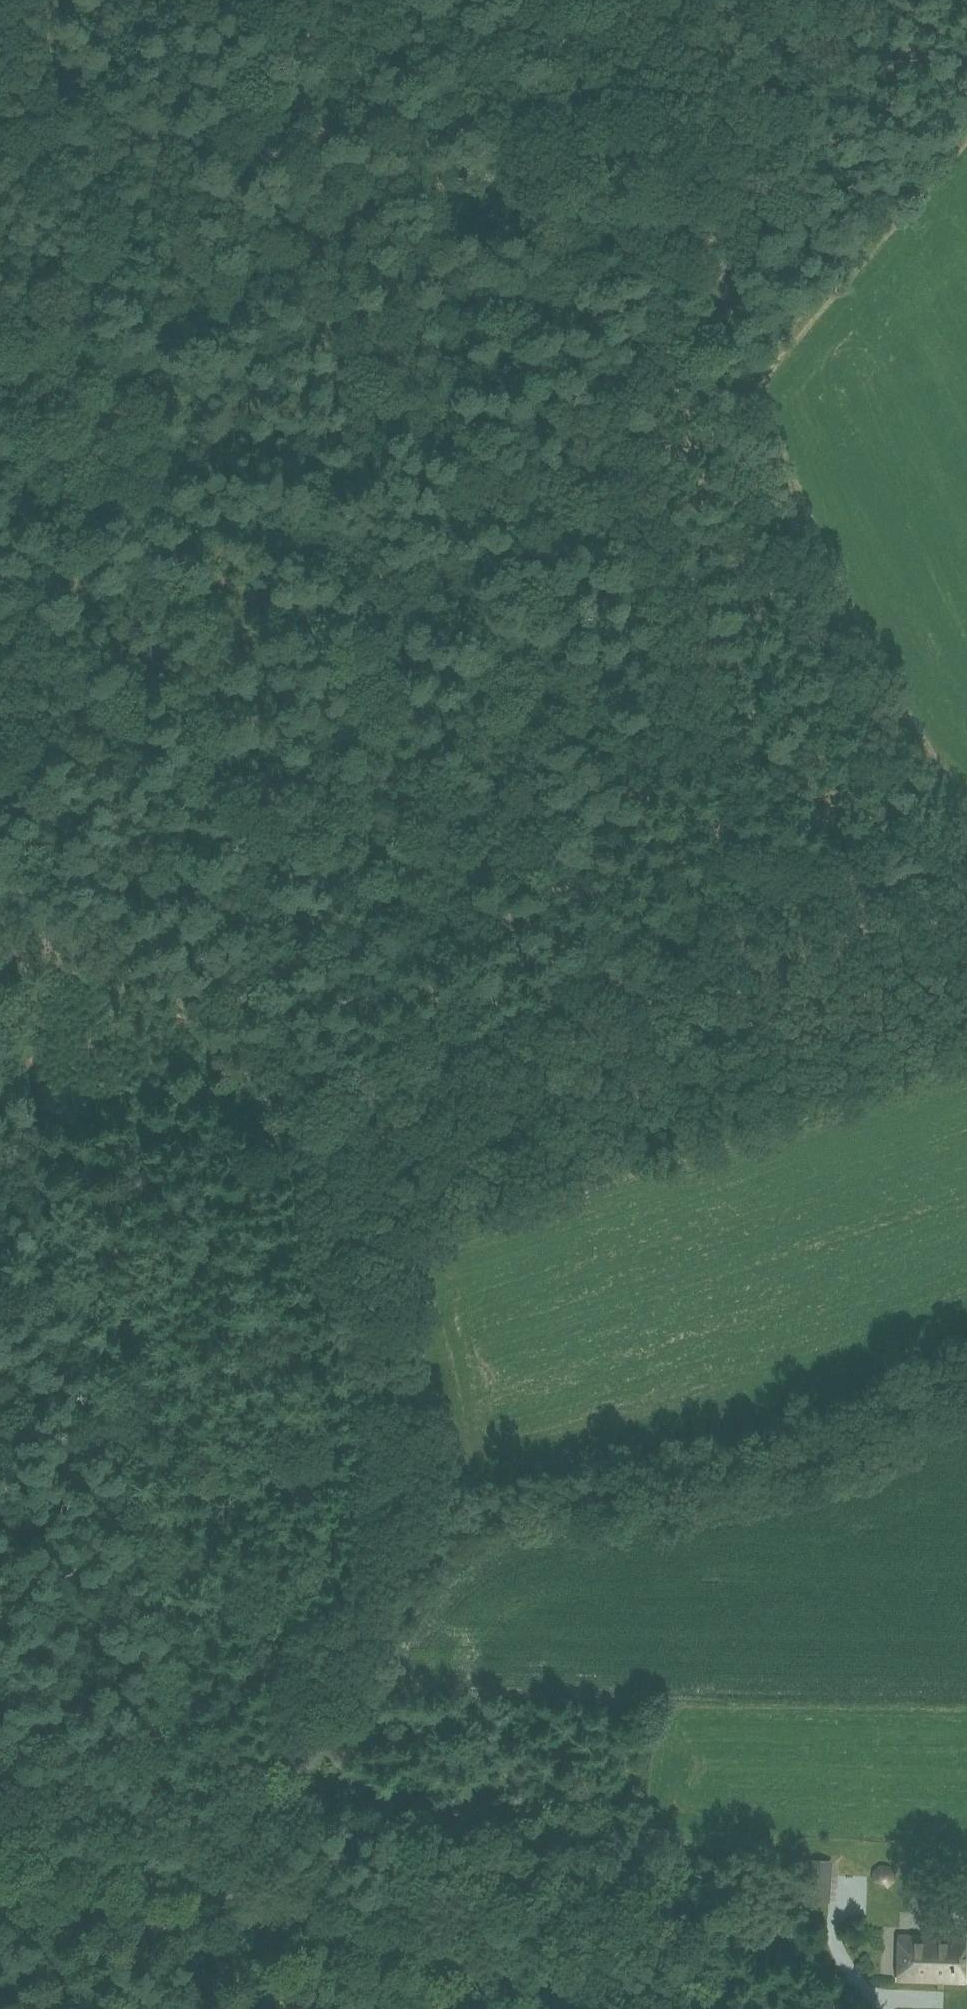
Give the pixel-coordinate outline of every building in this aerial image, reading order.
[(847,1901),(845,1843),(831,1843),(832,1901),(847,1901)] [(950,1914),(939,1913),(938,1936),(900,1935),(899,1979),(932,1979),(932,1980),(963,1980),(964,1937),(949,1936),(950,1914)]
